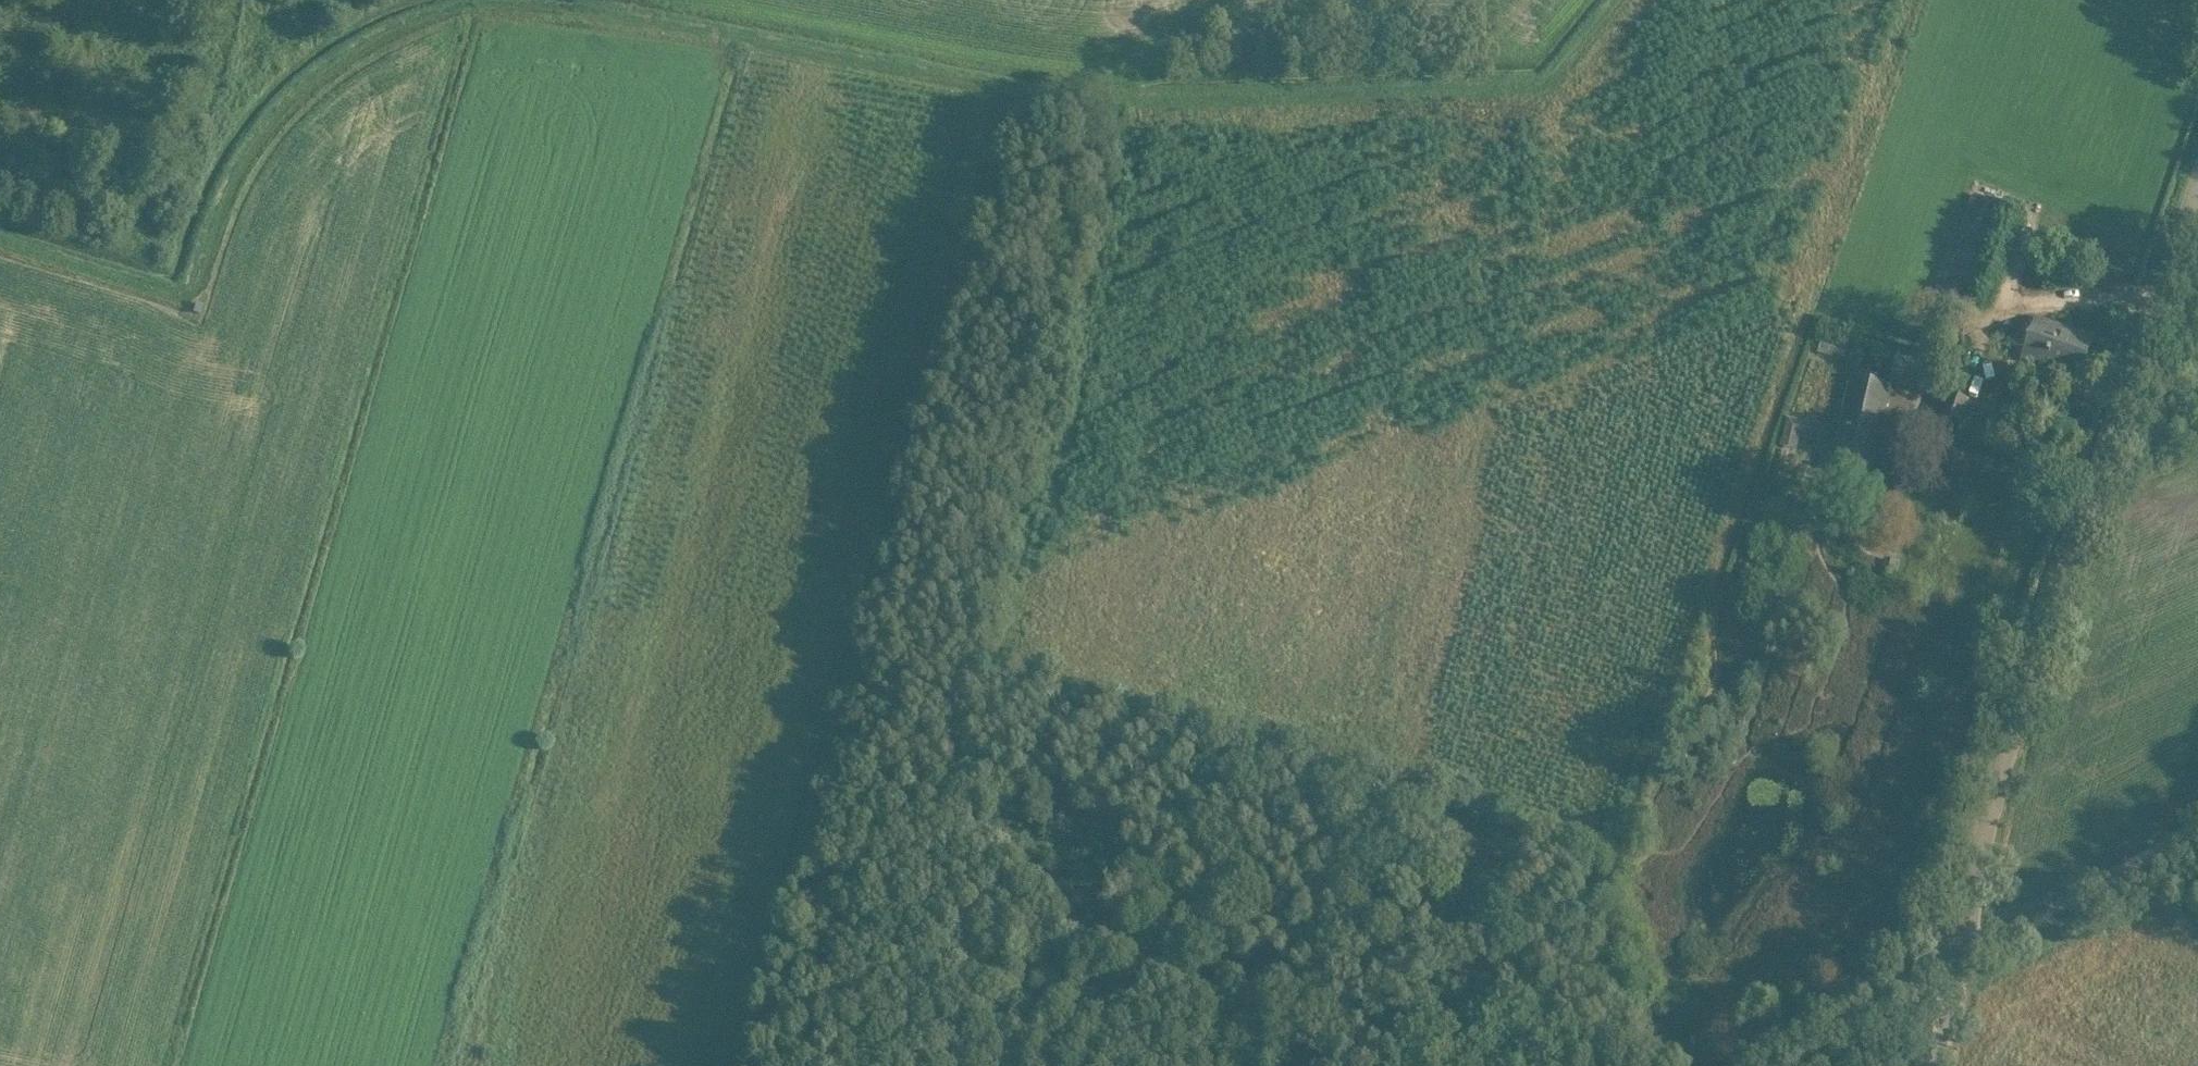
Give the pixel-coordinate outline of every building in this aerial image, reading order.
[(2005,202),(1984,195),(1983,197),(1972,194),(1956,242),(1957,243),(1937,302),(1968,313),(2005,202)] [(2048,363),(2060,367),(2080,374),(2090,345),(2071,338),(2072,333),(2037,321),(2023,360),(2047,368),(2048,363)] [(1889,386),(1935,397),(1944,359),(1915,353),(1913,364),(1895,360),(1893,371),(1889,386)] [(1888,359),(1886,369),(1893,371),(1895,360),(1888,359)] [(1852,380),(1830,469),(1868,479),(1890,389),(1876,386),(1878,375),(1856,370),(1854,380),(1852,380)] [(1940,424),(1958,430),(1968,403),(1949,396),(1940,424)] [(1817,442),(1820,426),(1787,419),(1781,447),(1796,450),(1799,439),(1817,442)]
